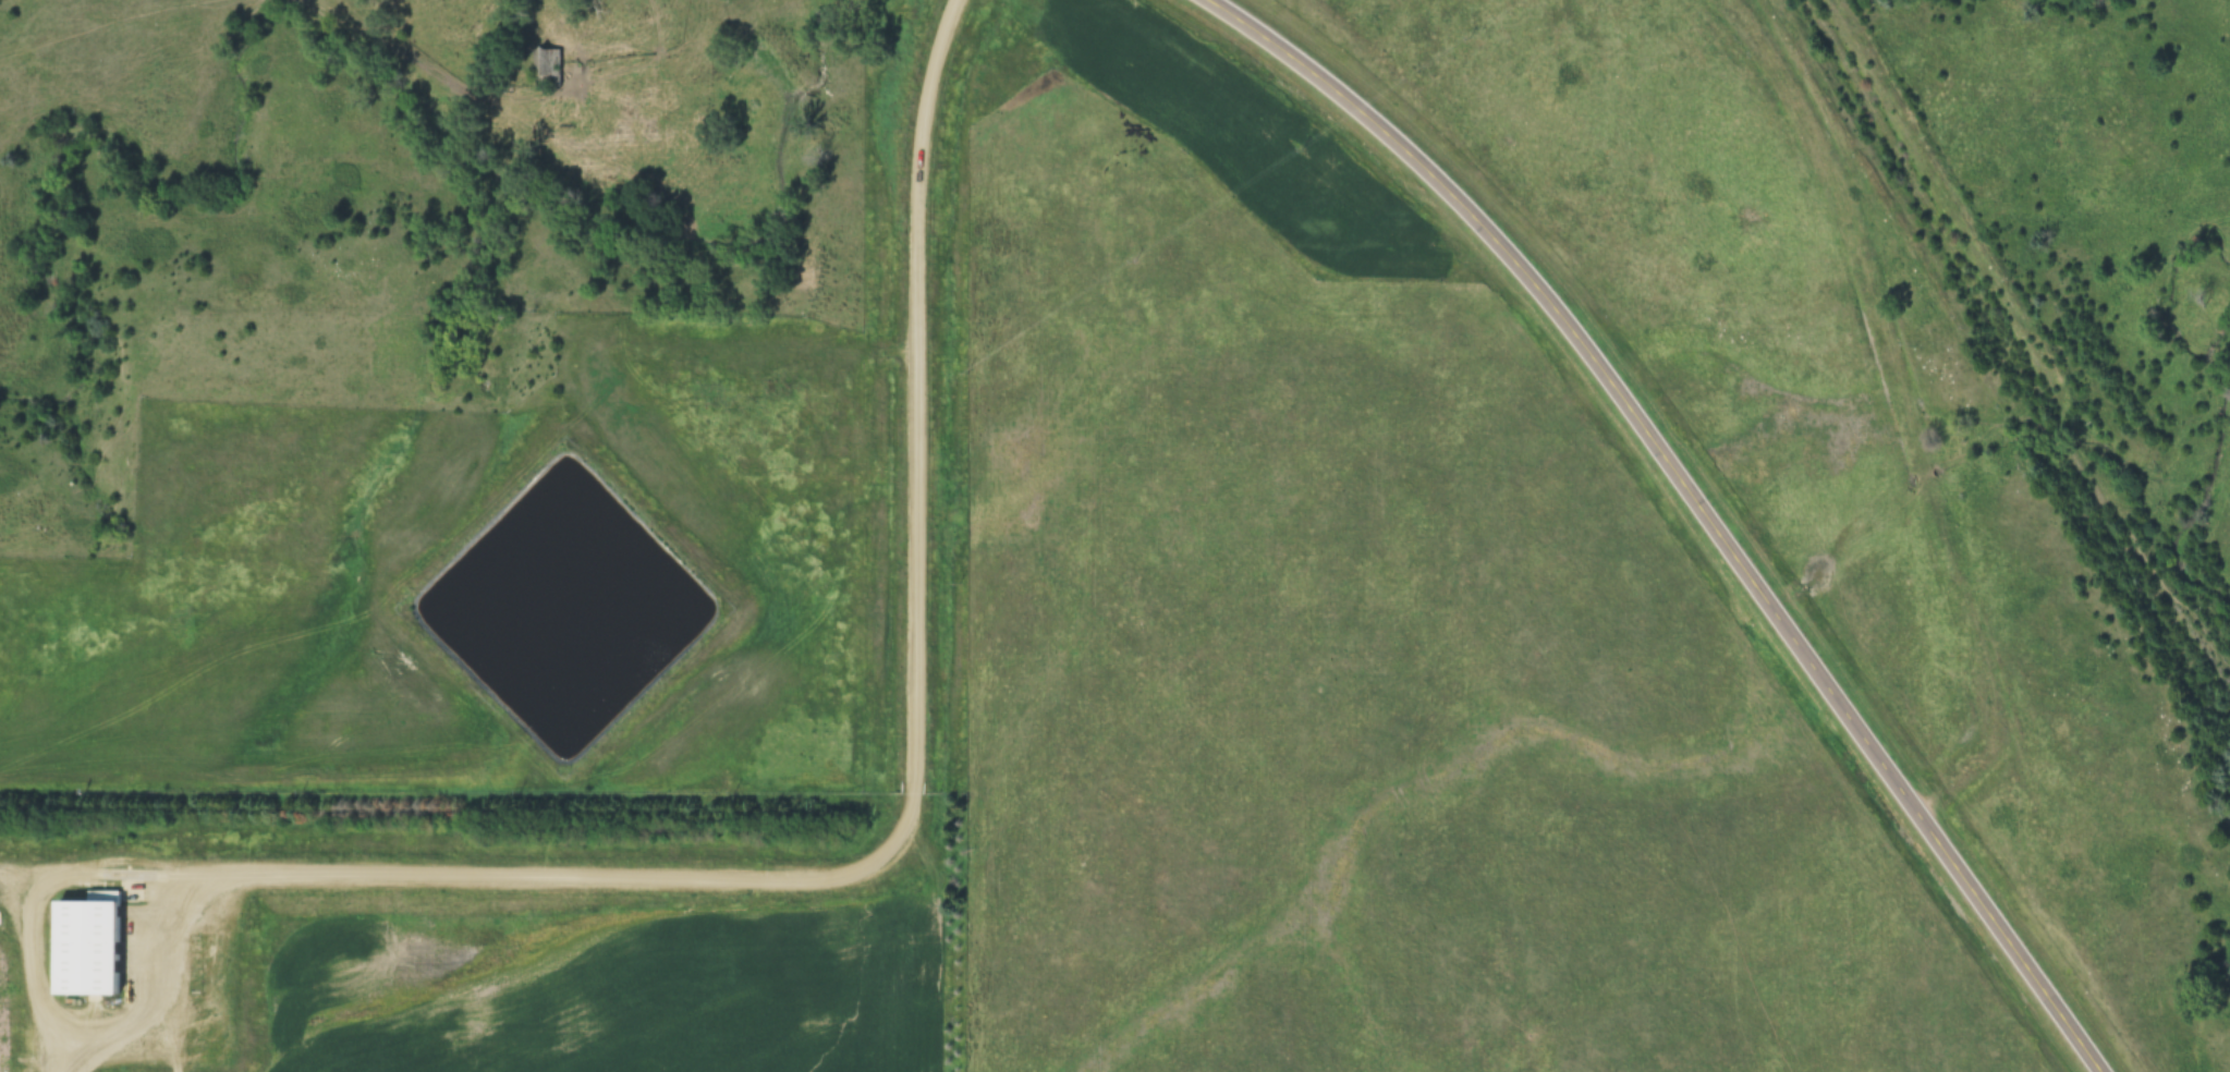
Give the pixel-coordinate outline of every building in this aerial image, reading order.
[(535,49),(535,85),(559,85),(559,49),(535,49)] [(57,903),(56,997),(119,997),(120,892),(89,892),(89,903),(57,903)]
